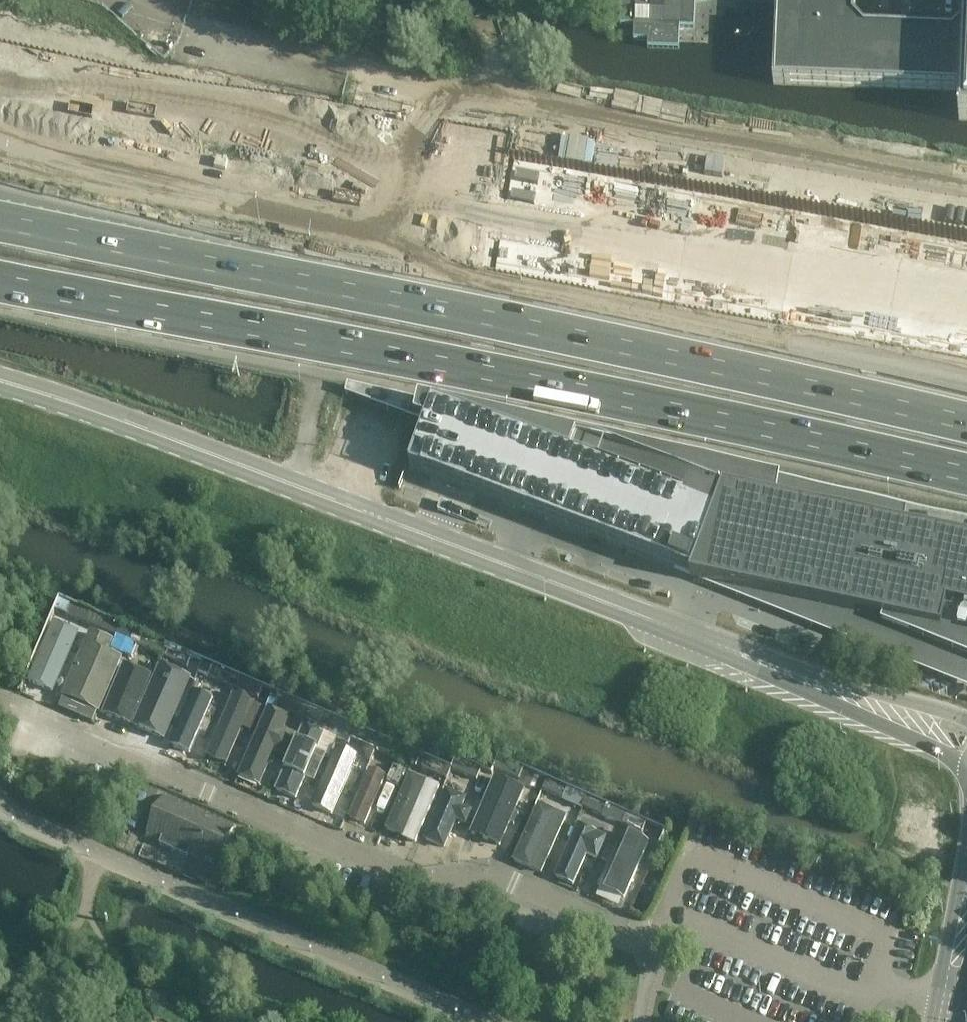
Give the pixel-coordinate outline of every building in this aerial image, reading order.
[(619,25),(621,25),(634,25),(633,40),(679,42),(680,27),(694,28),(695,0),(621,0),(619,25)] [(856,0),(777,0),(773,84),(960,92),(959,121),(966,121),(966,0),(964,0),(963,24),(952,34),(866,30),(855,19),(856,0)] [(410,470),(431,478),(476,494),(675,569),(692,576),(692,575),(693,575),(694,573),(700,574),(699,575),(712,578),(717,579),(725,581),(737,583),(786,594),(832,604),(880,614),(888,616),(887,621),(884,620),(883,623),(909,633),(939,644),(966,655),(965,659),(966,660),(966,529),(848,502),(434,406),(433,406),(410,470)] [(90,626),(96,614),(71,604),(66,616),(90,626)] [(115,637),(121,625),(96,614),(90,626),(115,637)] [(29,684),(55,695),(84,628),(57,616),(29,684)] [(62,701),(88,712),(117,645),(91,633),(62,701)] [(162,657),(167,645),(142,635),(137,647),(162,657)] [(192,656),(167,645),(162,657),(187,668),(192,656)] [(103,718),(128,728),(156,664),(131,654),(103,718)] [(238,676),(213,665),(208,677),(233,688),(238,676)] [(135,730),(159,740),(187,677),(163,666),(135,730)] [(263,687),(238,676),(233,688),(258,699),(263,687)] [(171,752),(196,763),(225,697),(200,686),(171,752)] [(285,696),(284,697),(279,708),(304,719),(309,707),(285,696)] [(334,718),(309,707),(304,719),(329,730),(334,718)] [(205,765),(227,775),(251,717),(229,708),(205,765)] [(265,787),(293,723),(268,713),(241,777),(265,787)] [(375,750),(381,738),(356,727),(351,739),(375,750)] [(280,787),(301,796),(326,740),(304,731),(280,787)] [(406,748),(381,738),(375,750),(400,761),(406,748)] [(452,769),(451,768),(426,757),(421,769),(447,780),(451,770),(452,769)] [(316,802),(332,810),(352,766),(335,758),(316,802)] [(456,758),(451,768),(452,769),(451,770),(477,781),(482,769),(456,758)] [(519,780),(524,769),(498,758),(493,769),(519,780)] [(377,771),(354,823),(374,831),(397,779),(377,771)] [(563,799),(567,788),(547,779),(542,790),(563,799)] [(411,782),(388,834),(408,842),(431,790),(411,782)] [(527,792),(510,784),(486,837),(504,845),(527,792)] [(468,803),(448,794),(424,850),(444,858),(468,803)] [(602,816),(607,805),(587,796),(582,807),(602,816)] [(216,867),(233,827),(163,797),(146,838),(160,843),(159,844),(188,856),(216,867)] [(558,819),(535,809),(514,857),(537,867),(558,819)] [(647,822),(626,813),(622,824),(642,833),(647,822)] [(580,824),(556,881),(584,893),(608,836),(580,824)] [(601,888),(626,899),(648,847),(623,836),(601,888)]
